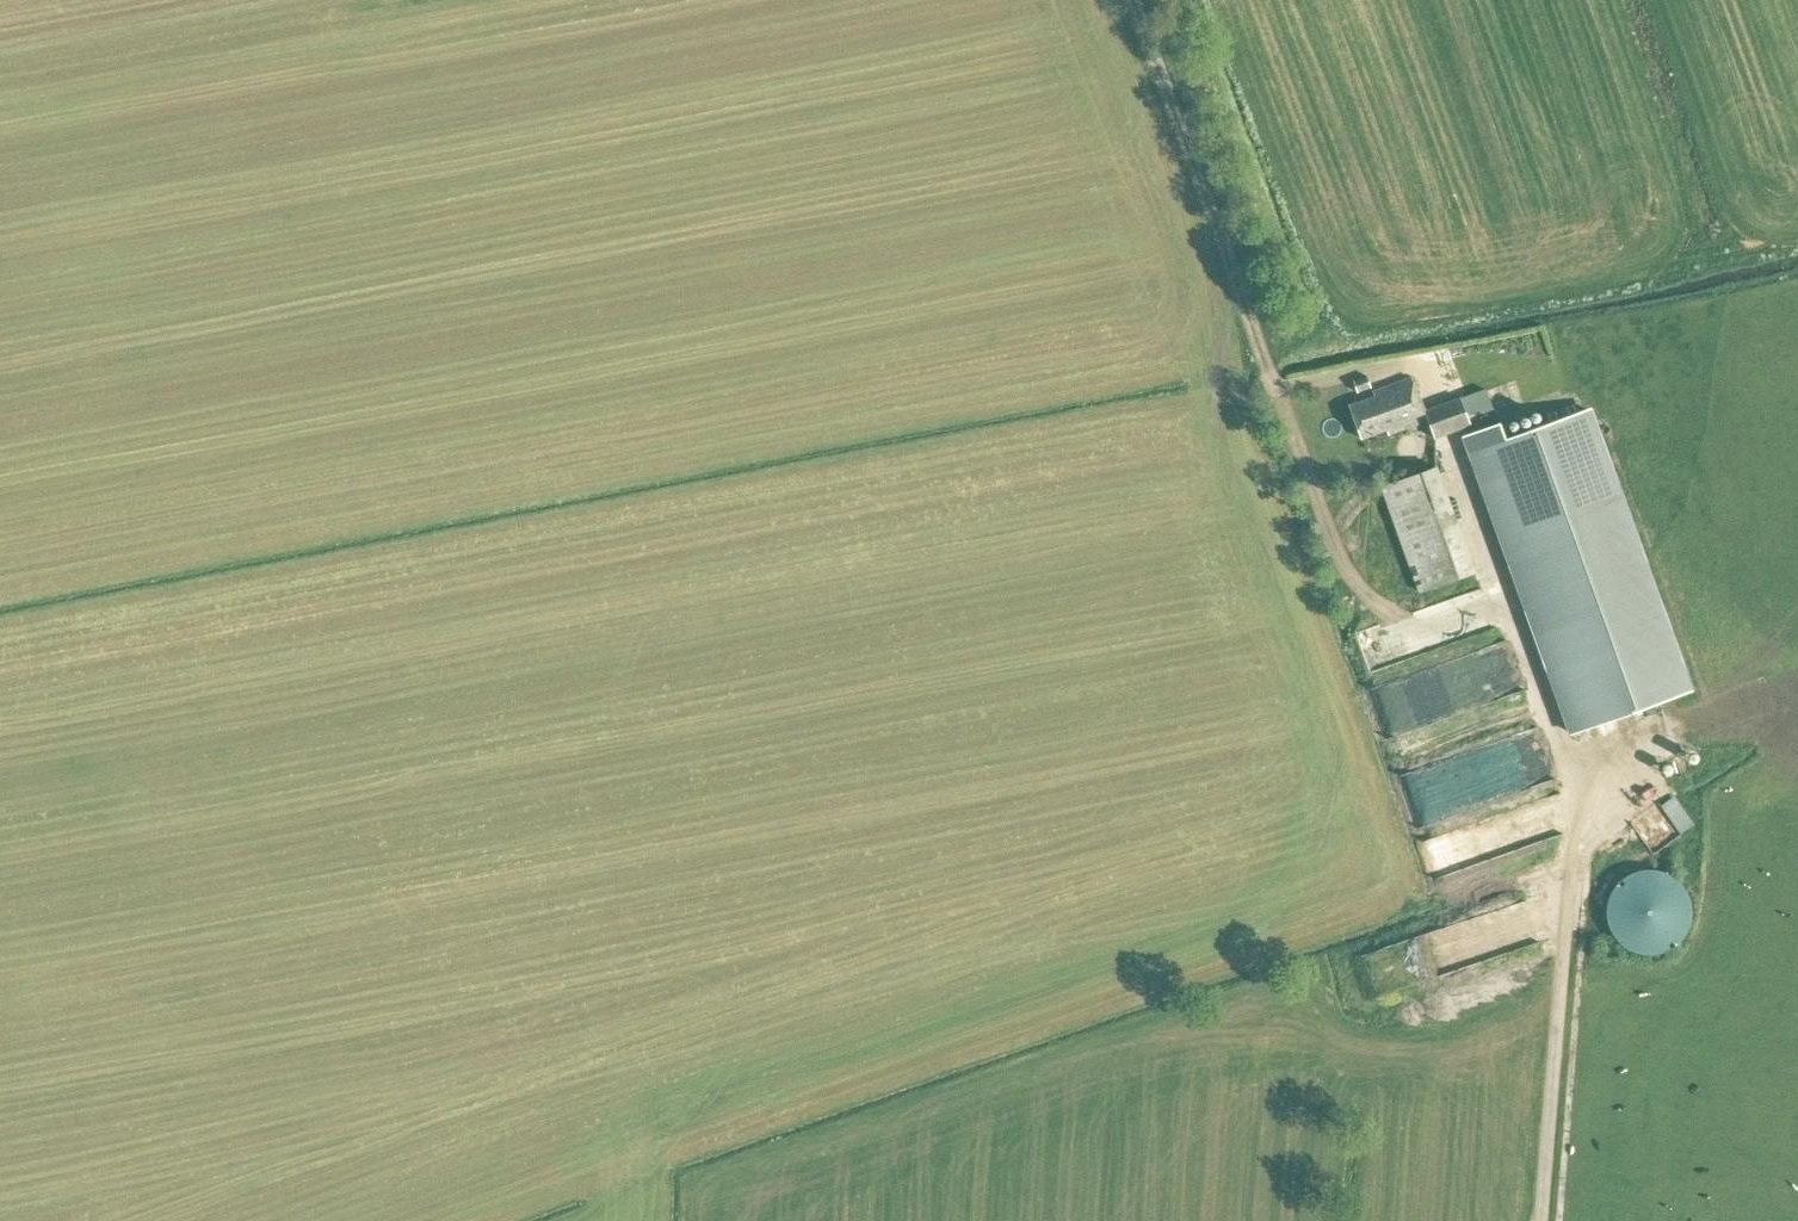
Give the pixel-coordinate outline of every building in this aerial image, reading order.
[(1357,391),(1371,387),(1368,375),(1354,379),(1357,391)] [(1694,689),(1592,407),(1505,438),(1487,388),(1424,411),(1411,376),(1372,390),(1374,396),(1349,405),(1362,439),(1386,430),(1388,434),(1429,420),(1434,436),(1464,425),(1576,732),(1694,689)] [(1420,591),(1474,573),(1437,466),(1383,485),(1420,591)] [(1441,818),(1475,807),(1468,783),(1449,788),(1443,768),(1457,764),(1456,760),(1438,765),(1440,771),(1427,774),(1441,818)] [(1518,804),(1563,792),(1559,776),(1514,788),(1518,804)] [(1665,801),(1679,827),(1695,819),(1681,793),(1665,801)] [(1617,942),(1628,950),(1643,955),(1657,954),(1669,950),(1680,942),(1687,932),(1691,922),(1692,911),(1691,901),(1686,890),(1679,880),(1668,873),(1656,869),(1643,868),(1632,871),(1623,876),(1615,884),(1610,893),(1607,905),(1607,918),(1610,929),(1617,942)]
